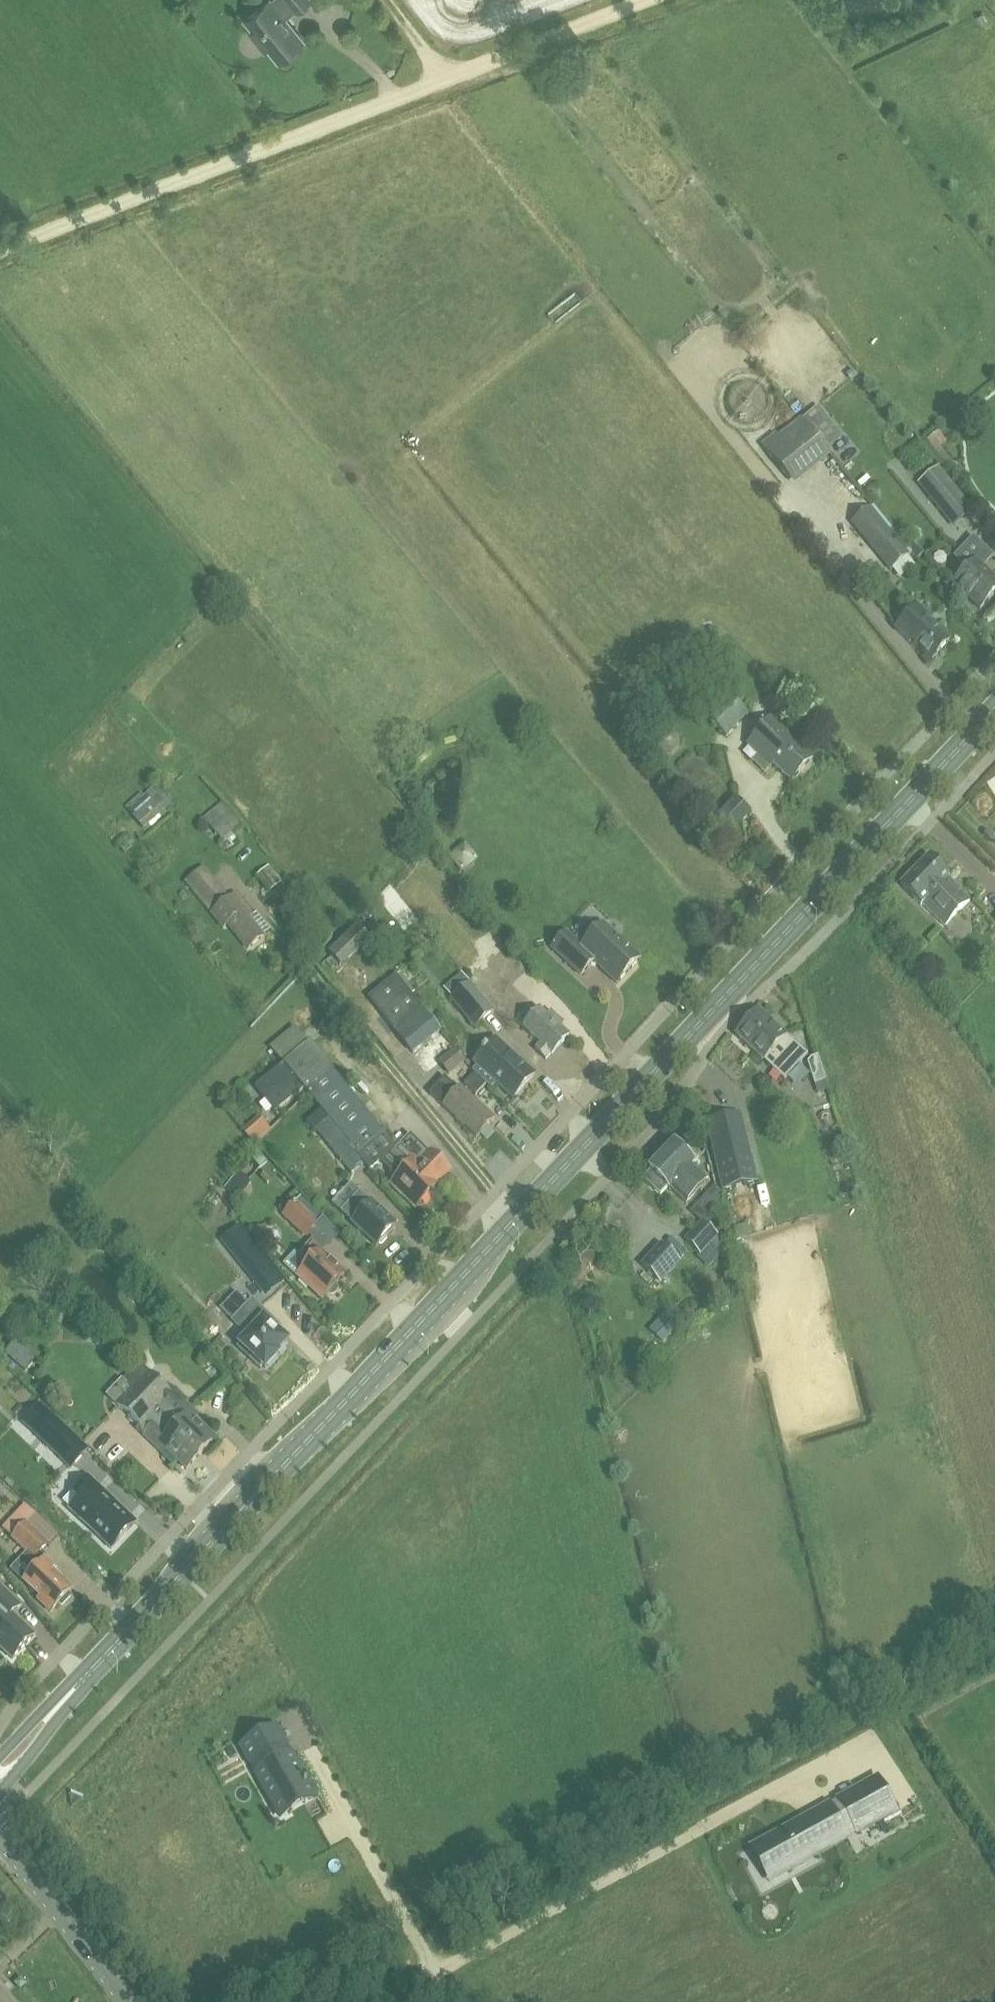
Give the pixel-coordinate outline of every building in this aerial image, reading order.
[(245,20),(254,31),(250,34),(264,50),(267,47),(278,60),(303,40),(283,16),(294,7),(296,10),(308,0),(274,0),(272,2),(270,0),(269,0),(245,20)] [(800,417),(827,451),(843,438),(816,405),(800,417)] [(827,451),(800,417),(762,447),(790,482),(828,452),(827,451)] [(947,443),(938,432),(925,442),(934,453),(947,443)] [(918,482),(946,518),(956,510),(963,519),(972,511),(937,467),(918,482)] [(851,523),(889,571),(909,556),(870,508),(851,523)] [(968,569),(954,585),(981,609),(994,594),(994,580),(982,568),(993,557),(974,539),(956,558),(968,569)] [(914,540),(908,546),(918,557),(924,552),(914,540)] [(895,629),(909,643),(911,641),(932,660),(949,641),(929,622),(932,619),(918,605),(895,629)] [(705,718),(727,738),(749,714),(727,694),(705,718)] [(770,766),(772,764),(790,782),(813,758),(798,744),(800,741),(774,716),(747,745),(756,754),(770,766)] [(128,809),(143,825),(170,800),(156,784),(128,809)] [(735,799),(716,819),(732,835),(751,814),(735,799)] [(220,802),(204,816),(223,838),(239,825),(220,802)] [(127,838),(117,846),(123,853),(133,845),(127,838)] [(900,886),(920,906),(922,904),(943,926),(969,901),(948,879),(949,878),(928,857),(900,886)] [(229,902),(210,878),(201,867),(185,880),(194,891),(212,913),(213,912),(224,925),(228,922),(248,948),(261,938),(245,918),(249,915),(235,897),(229,902)] [(577,938),(574,941),(565,933),(552,948),(581,975),(594,962),(617,984),(640,959),(603,924),(598,929),(595,927),(588,928),(585,930),(577,938)] [(329,954),(342,968),(370,941),(356,927),(329,954)] [(492,959),(500,967),(510,958),(503,949),(492,959)] [(535,980),(525,971),(517,979),(527,988),(535,980)] [(410,1052),(438,1029),(396,976),(368,999),(410,1052)] [(451,1000),(476,1028),(494,1011),(469,983),(451,1000)] [(552,1055),(569,1036),(560,1028),(563,1024),(550,1013),(547,1016),(539,1009),(522,1029),(540,1045),(536,1050),(547,1060),(552,1055)] [(736,1036),(784,1080),(807,1056),(785,1036),(786,1036),(759,1011),(736,1036)] [(473,1073),(492,1090),(497,1084),(514,1099),(534,1077),(496,1042),(487,1051),(486,1050),(482,1054),(484,1055),(475,1065),(478,1067),(473,1073)] [(304,1090),(357,1154),(383,1133),(310,1043),(308,1044),(283,1065),(255,1090),(275,1115),(304,1090)] [(449,1076),(465,1062),(454,1049),(438,1063),(449,1076)] [(811,1059),(807,1064),(814,1085),(825,1081),(817,1057),(811,1059)] [(476,1096),(486,1085),(474,1074),(464,1085),(476,1096)] [(429,1095),(476,1138),(494,1119),(462,1089),(459,1092),(444,1079),(429,1095)] [(315,1131),(328,1119),(320,1110),(306,1121),(315,1131)] [(757,1183),(740,1115),(707,1123),(723,1190),(757,1183)] [(383,1133),(357,1154),(371,1171),(380,1163),(391,1174),(390,1175),(396,1180),(391,1185),(417,1208),(451,1172),(414,1138),(410,1134),(398,1145),(386,1130),(383,1133)] [(357,1154),(339,1133),(326,1144),(351,1174),(364,1163),(357,1154)] [(685,1203),(706,1181),(690,1167),(699,1157),(689,1147),(683,1154),(673,1145),(649,1171),(651,1172),(644,1180),(660,1195),(667,1188),(669,1189),(670,1189),(685,1203)] [(250,1160),(257,1172),(268,1165),(261,1153),(250,1160)] [(237,1171),(223,1189),(235,1198),(245,1189),(248,1180),(237,1171)] [(340,1213),(377,1247),(395,1227),(370,1205),(357,1193),(340,1213)] [(281,1216),(306,1239),(320,1224),(296,1200),(281,1216)] [(700,1255),(718,1236),(702,1222),(684,1240),(700,1255)] [(225,1239),(259,1281),(273,1269),(240,1227),(225,1239)] [(330,1258),(312,1241),(288,1267),(298,1275),(312,1289),(315,1286),(326,1296),(327,1295),(330,1296),(334,1295),(336,1292),(337,1289),(336,1285),(345,1275),(328,1260),(330,1258)] [(660,1283),(679,1262),(661,1246),(642,1266),(660,1283)] [(241,1346),(239,1348),(260,1369),(263,1366),(265,1369),(278,1355),(276,1354),(286,1342),(274,1330),(279,1325),(252,1300),(249,1304),(233,1321),(234,1323),(249,1336),(243,1343),(240,1345),(241,1346)] [(667,1314),(653,1328),(664,1338),(677,1324),(667,1314)] [(5,1354),(24,1372),(35,1361),(15,1342),(5,1354)] [(168,1419),(202,1455),(216,1440),(195,1419),(199,1416),(184,1402),(186,1400),(173,1389),(169,1394),(161,1386),(149,1375),(135,1361),(127,1369),(141,1383),(140,1384),(152,1395),(152,1396),(162,1405),(161,1406),(172,1415),(171,1416),(168,1419)] [(152,1395),(140,1384),(118,1407),(140,1427),(161,1406),(162,1405),(152,1396),(152,1395)] [(53,1452),(70,1468),(87,1450),(40,1406),(27,1421),(56,1449),(53,1452)] [(172,1415),(161,1406),(140,1427),(138,1430),(144,1436),(164,1454),(167,1451),(188,1470),(202,1455),(168,1419),(171,1416),(172,1415)] [(136,1523),(89,1478),(75,1492),(81,1498),(70,1510),(111,1549),(136,1523)] [(48,1546),(26,1525),(13,1539),(28,1553),(12,1571),(40,1597),(38,1600),(51,1613),(59,1605),(61,1607),(72,1596),(69,1593),(52,1575),(55,1571),(40,1556),(48,1546)] [(34,1636),(5,1608),(13,1600),(0,1588),(0,1648),(12,1659),(34,1636)] [(265,1733),(241,1746),(251,1765),(262,1759),(260,1755),(274,1748),(265,1733)] [(255,1771),(274,1805),(308,1786),(289,1752),(255,1771)] [(861,1787),(838,1800),(856,1834),(896,1812),(887,1795),(870,1805),(861,1787)] [(751,1849),(762,1843),(776,1869),(814,1848),(818,1855),(848,1838),(829,1805),(750,1848),(751,1849)] [(9,1913),(0,1904),(0,1922),(9,1913)] [(21,1990),(27,1985),(22,1979),(16,1984),(21,1990)]
